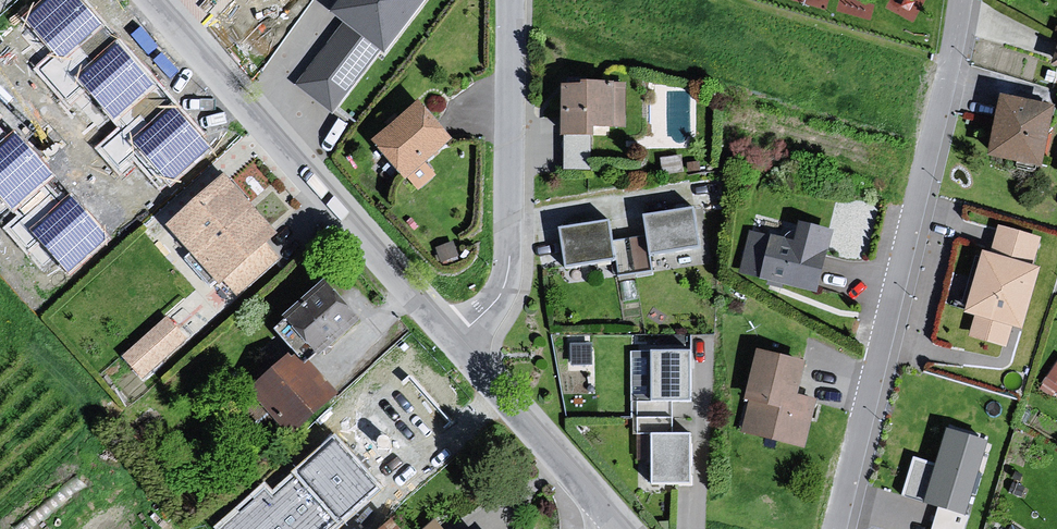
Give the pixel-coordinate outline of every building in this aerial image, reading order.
[(81,0),(48,0),(26,19),(62,59),(102,24),(86,5),(81,0)] [(330,12),(341,22),(295,81),(334,112),(379,55),(387,56),(430,0),(339,0),(330,12)] [(137,64),(118,43),(78,78),(114,118),(154,83),(137,64)] [(616,86),(549,89),(549,138),(578,137),(579,127),(617,129),(616,86)] [(1042,108),(988,97),(971,162),(1027,174),(1042,108)] [(410,105),(361,146),(410,199),(428,177),(418,166),(442,142),(410,105)] [(193,128),(175,108),(135,143),(171,183),(211,148),(193,128)] [(15,132),(0,145),(0,196),(10,208),(51,173),(34,154),(15,132)] [(213,178),(153,228),(204,291),(216,285),(230,300),(271,262),(258,246),(265,237),(213,178)] [(92,220),(71,197),(31,233),(67,273),(107,237),(92,220)] [(687,210),(632,218),(636,239),(639,256),(644,255),(692,249),(687,210)] [(600,223),(549,230),(553,269),(605,261),(603,243),(600,223)] [(824,234),(783,223),(781,237),(743,228),(733,272),(809,293),(824,234)] [(973,316),(967,336),(1005,347),(1012,325),(1024,329),(1043,266),(1032,263),(1040,237),(1000,225),(992,251),(982,248),(962,312),(973,316)] [(636,239),(603,243),(611,282),(648,275),(644,255),(639,256),(636,239)] [(310,283),(268,321),(305,363),(349,323),(310,283)] [(169,313),(121,353),(141,377),(190,337),(169,313)] [(798,363),(747,352),(733,433),(800,450),(812,403),(790,398),(798,363)] [(690,354),(642,353),(640,403),(690,403),(690,354)] [(323,400),(279,357),(237,395),(283,438),(323,400)] [(1041,381),(1056,392),(1056,358),(1041,381)] [(992,438),(948,425),(924,500),(967,514),(992,438)] [(690,437),(649,438),(648,490),(688,491),(690,437)] [(908,486),(921,489),(928,459),(915,456),(908,486)]
